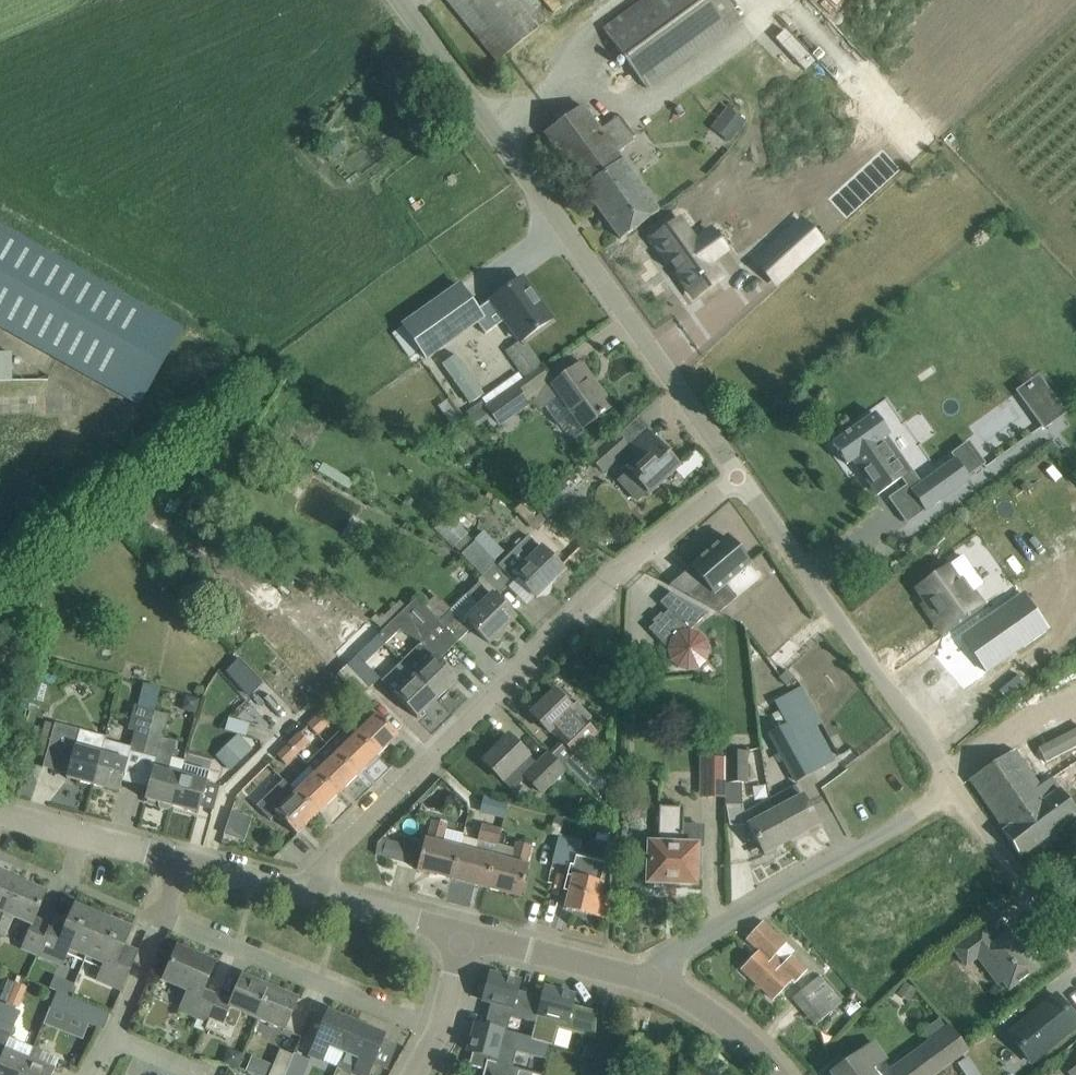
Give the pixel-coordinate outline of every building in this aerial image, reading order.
[(497,61),(544,22),(527,0),(446,0),(497,61)] [(621,17),(603,30),(646,88),(741,19),(727,0),(644,0),(621,17)] [(616,118),(600,130),(582,105),(544,133),(621,239),(659,211),(616,153),(633,141),(616,118)] [(726,105),(709,126),(728,141),(745,121),(726,105)] [(338,144),(329,151),(335,159),(344,151),(338,144)] [(802,220),(756,263),(776,284),(822,242),(802,220)] [(680,221),(653,240),(694,297),(721,278),(709,262),(695,242),(680,221)] [(137,405),(181,328),(0,225),(0,327),(137,405)] [(459,286),(402,326),(419,349),(426,359),(478,322),(485,333),(506,318),(521,340),(522,340),(523,339),(550,320),(537,302),(535,304),(519,281),(492,299),(493,299),(477,310),(459,285),(459,286)] [(511,360),(524,378),(542,365),(530,348),(511,360)] [(540,370),(486,408),(499,426),(535,400),(541,409),(544,407),(557,424),(571,414),(581,428),(612,406),(599,388),(595,391),(578,366),(551,386),(540,370)] [(1037,379),(1026,387),(1038,403),(1031,408),(1044,426),(1062,413),(1037,379)] [(889,434),(875,414),(849,432),(848,432),(844,435),(844,436),(833,444),(847,464),(854,459),(861,469),(860,470),(878,495),(905,475),(904,473),(910,469),(909,468),(908,468),(886,437),(889,434)] [(678,466),(649,435),(632,451),(620,437),(593,462),(604,473),(626,450),(634,459),(623,470),(626,473),(619,479),(639,501),(649,492),(678,466)] [(969,479),(955,460),(911,491),(925,511),(969,479)] [(475,541),(473,542),(467,536),(454,547),(482,576),(496,563),(475,541)] [(528,536),(517,547),(498,566),(513,581),(517,578),(536,597),(564,570),(541,547),(540,548),(528,536)] [(692,593),(689,596),(720,613),(723,610),(736,599),(737,598),(726,584),(750,564),(727,537),(690,566),(691,567),(704,582),(692,593)] [(947,568),(917,589),(945,628),(963,616),(980,603),(972,592),(983,585),(963,557),(960,559),(947,568)] [(269,598),(294,621),(308,605),(283,583),(269,598)] [(515,618),(499,603),(492,595),(491,596),(478,583),(467,594),(479,607),(466,620),(489,643),(515,618)] [(690,629),(687,629),(706,609),(676,593),(663,605),(669,610),(649,630),(668,650),(670,662),(678,669),(688,672),(698,670),(707,662),(710,652),(707,640),(700,632),(690,629)] [(1022,594),(962,637),(987,672),(1047,629),(1022,594)] [(416,599),(390,623),(398,631),(421,644),(401,663),(436,700),(457,680),(438,660),(458,641),(439,621),(416,599)] [(439,621),(458,641),(470,630),(450,610),(439,621)] [(375,637),(357,655),(346,665),(369,688),(379,678),(364,663),(383,645),(375,637)] [(608,656),(617,647),(608,638),(599,647),(608,656)] [(236,659),(223,673),(247,695),(260,681),(236,659)] [(346,665),(337,674),(336,675),(359,698),(369,688),(346,665)] [(787,670),(778,678),(786,686),(794,678),(787,670)] [(436,700),(413,676),(394,695),(417,718),(436,700)] [(552,730),(576,754),(597,734),(589,725),(592,722),(576,706),(573,709),(555,690),(531,714),(549,733),(552,730)] [(366,725),(356,734),(378,756),(398,736),(376,714),(375,715),(365,704),(355,713),(366,725)] [(101,754),(92,785),(119,792),(130,753),(143,756),(155,712),(133,706),(127,729),(133,731),(129,746),(104,740),(101,754)] [(779,727),(786,724),(779,711),(772,715),(779,727)] [(155,712),(143,756),(155,759),(153,768),(150,778),(145,799),(159,803),(160,808),(168,810),(171,806),(180,775),(183,763),(184,761),(183,760),(171,757),(175,741),(162,738),(168,715),(155,712)] [(319,714),(306,725),(317,737),(329,724),(319,714)] [(825,765),(797,717),(786,724),(779,727),(767,734),(787,770),(808,758),(815,771),(825,765)] [(49,742),(47,752),(71,759),(66,774),(66,778),(92,785),(100,754),(101,754),(104,740),(105,736),(94,734),(55,723),(54,723),(49,742)] [(299,733),(287,744),(298,756),(310,744),(299,733)] [(378,756),(356,734),(347,743),(339,733),(327,745),(336,754),(358,776),(378,756)] [(564,771),(548,753),(536,765),(528,757),(529,756),(509,735),(483,760),(503,781),(504,781),(512,789),(525,777),(541,793),(564,771)] [(230,770),(250,751),(236,736),(216,756),(230,770)] [(1029,738),(969,779),(1004,830),(1003,832),(1020,857),(1075,817),(1075,813),(1058,788),(1059,788),(1051,775),(1053,773),(1029,738)] [(298,756),(287,744),(275,756),(286,767),(298,756)] [(750,753),(726,753),(725,804),(728,825),(749,826),(764,854),(791,839),(770,800),(744,814),(740,805),(741,784),(747,784),(747,782),(749,782),(750,753)] [(336,754),(316,773),(337,795),(358,776),(336,754)] [(180,775),(171,806),(198,813),(204,792),(210,771),(183,763),(180,775)] [(309,766),(290,786),(289,787),(317,815),(337,795),(316,773),(309,766)] [(296,835),(317,815),(289,787),(290,786),(283,780),(256,806),(270,821),(277,815),(296,835)] [(796,786),(770,800),(791,839),(818,825),(803,796),(802,797),(796,786)] [(459,848),(451,879),(486,888),(494,858),(508,803),(483,797),(479,813),(485,814),(475,853),(459,848)] [(649,845),(648,862),(647,884),(695,885),(696,846),(682,846),(684,809),(660,808),(659,845),(649,845)] [(231,812),(224,835),(235,839),(243,816),(231,812)] [(451,879),(459,848),(442,844),(447,824),(432,820),(427,841),(425,840),(417,870),(451,879)] [(561,833),(558,842),(553,862),(573,868),(571,876),(569,875),(565,890),(570,891),(566,908),(604,918),(609,899),(598,896),(601,884),(599,883),(603,866),(576,859),(579,847),(581,838),(561,833)] [(386,840),(382,857),(398,861),(402,845),(386,840)] [(494,858),(486,888),(520,897),(528,866),(526,866),(531,846),(516,842),(511,862),(494,858)] [(18,881),(0,873),(0,924),(18,881)] [(0,924),(0,934),(5,937),(14,917),(32,924),(21,948),(37,955),(49,925),(35,918),(46,892),(18,881),(0,924)] [(68,950),(85,957),(103,917),(75,905),(64,932),(49,925),(37,955),(61,965),(68,950)] [(103,917),(85,957),(103,964),(97,980),(121,991),(134,961),(119,955),(131,928),(103,917)] [(786,944),(778,937),(762,922),(746,939),(759,951),(742,969),(773,999),(791,981),(794,984),(806,970),(790,956),(784,963),(776,956),(786,944)] [(982,929),(964,942),(954,950),(966,966),(978,957),(999,985),(1003,982),(1009,990),(1038,968),(1010,931),(993,944),(982,929)] [(207,1022),(218,997),(217,998),(202,991),(214,963),(177,948),(164,980),(188,990),(180,1010),(197,1018),(193,1027),(202,1031),(207,1022)] [(489,974),(482,1000),(488,1001),(491,1002),(490,1007),(486,1020),(485,1025),(507,1031),(511,1017),(535,1023),(539,1005),(540,1002),(541,997),(537,996),(524,992),(518,991),(521,981),(489,974)] [(218,997),(207,1022),(207,1023),(208,1023),(205,1029),(232,1040),(243,1014),(258,1020),(264,1005),(261,1003),(268,986),(242,975),(231,1001),(218,997)] [(830,990),(819,977),(792,999),(803,1012),(830,990)] [(298,998),(268,986),(261,1003),(264,1005),(258,1020),(284,1032),(298,998)] [(535,1023),(531,1038),(553,1043),(557,1029),(572,1033),(587,1036),(595,1039),(597,1011),(584,1008),(579,1007),(572,1005),(575,996),(544,989),(541,997),(540,1002),(539,1005),(535,1023)] [(841,1003),(830,990),(803,1012),(814,1026),(841,1003)] [(55,992),(49,1007),(87,1024),(94,1009),(55,992)] [(1008,1034),(1020,1049),(1033,1039),(1043,1052),(1075,1025),(1075,1020),(1056,996),(1008,1034)] [(0,1021),(0,1039),(7,1042),(19,1012),(6,1007),(0,1021)] [(318,1036),(310,1055),(322,1061),(338,1068),(344,1052),(356,1023),(328,1011),(318,1036)] [(947,1031),(938,1019),(920,1033),(928,1044),(893,1070),(896,1074),(936,1074),(968,1051),(951,1027),(947,1031)] [(344,1052),(360,1059),(354,1074),(356,1074),(368,1074),(385,1035),(356,1023),(344,1052)] [(477,1023),(469,1052),(472,1053),(488,1057),(487,1061),(512,1068),(512,1067),(516,1052),(546,1059),(549,1046),(552,1046),(553,1043),(531,1038),(507,1031),(485,1025),(477,1023)] [(34,1047),(15,1039),(10,1052),(4,1050),(0,1060),(0,1074),(23,1074),(34,1047)] [(849,1062),(831,1074),(832,1074),(875,1074),(871,1070),(886,1059),(874,1043),(849,1062)] [(23,1074),(52,1074),(54,1070),(53,1070),(58,1058),(34,1047),(23,1074)] [(293,1055),(280,1050),(269,1074),(285,1074),(293,1055)] [(285,1074),(303,1074),(309,1060),(294,1053),(293,1055),(285,1074)] [(469,1066),(485,1070),(483,1074),(533,1074),(512,1068),(487,1061),(488,1057),(472,1053),(469,1066)] [(271,1063),(250,1055),(245,1069),(260,1074),(266,1074),(271,1063)] [(957,1065),(964,1074),(978,1074),(967,1058),(957,1065)] [(1067,1073),(1069,1074),(1075,1074),(1075,1066),(1067,1073)]
